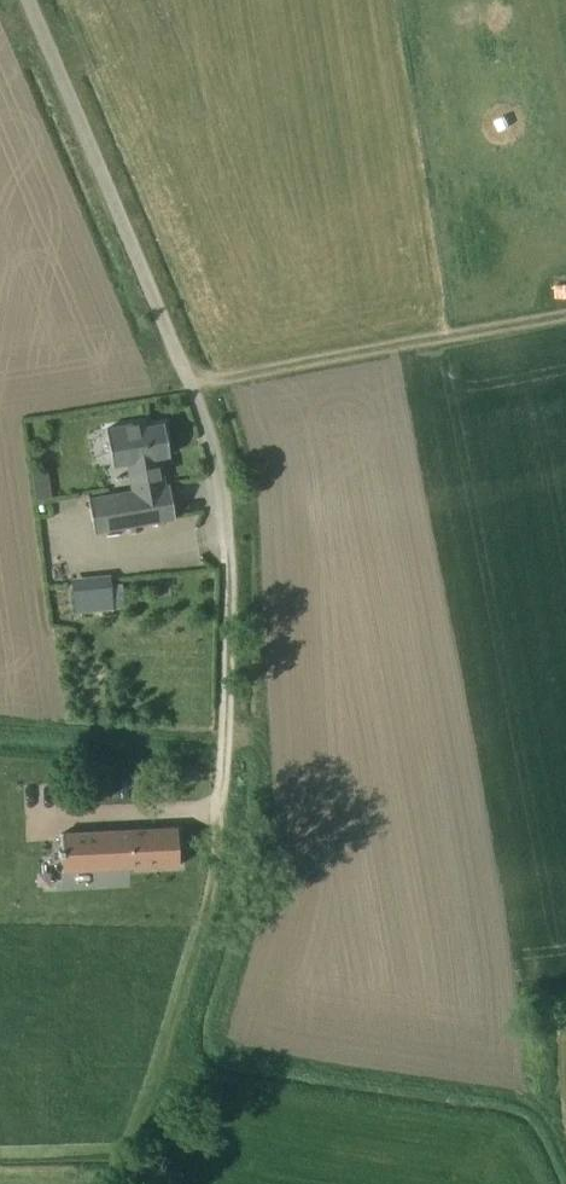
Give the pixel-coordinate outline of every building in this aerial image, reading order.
[(164,485),(159,456),(169,455),(163,423),(143,427),(143,422),(106,428),(112,465),(134,461),(139,490),(88,498),(94,531),(118,527),(174,518),(169,485),(169,484),(164,485)] [(49,484),(34,486),(36,498),(50,496),(49,484)] [(179,863),(177,826),(60,832),(62,869),(179,863)]
